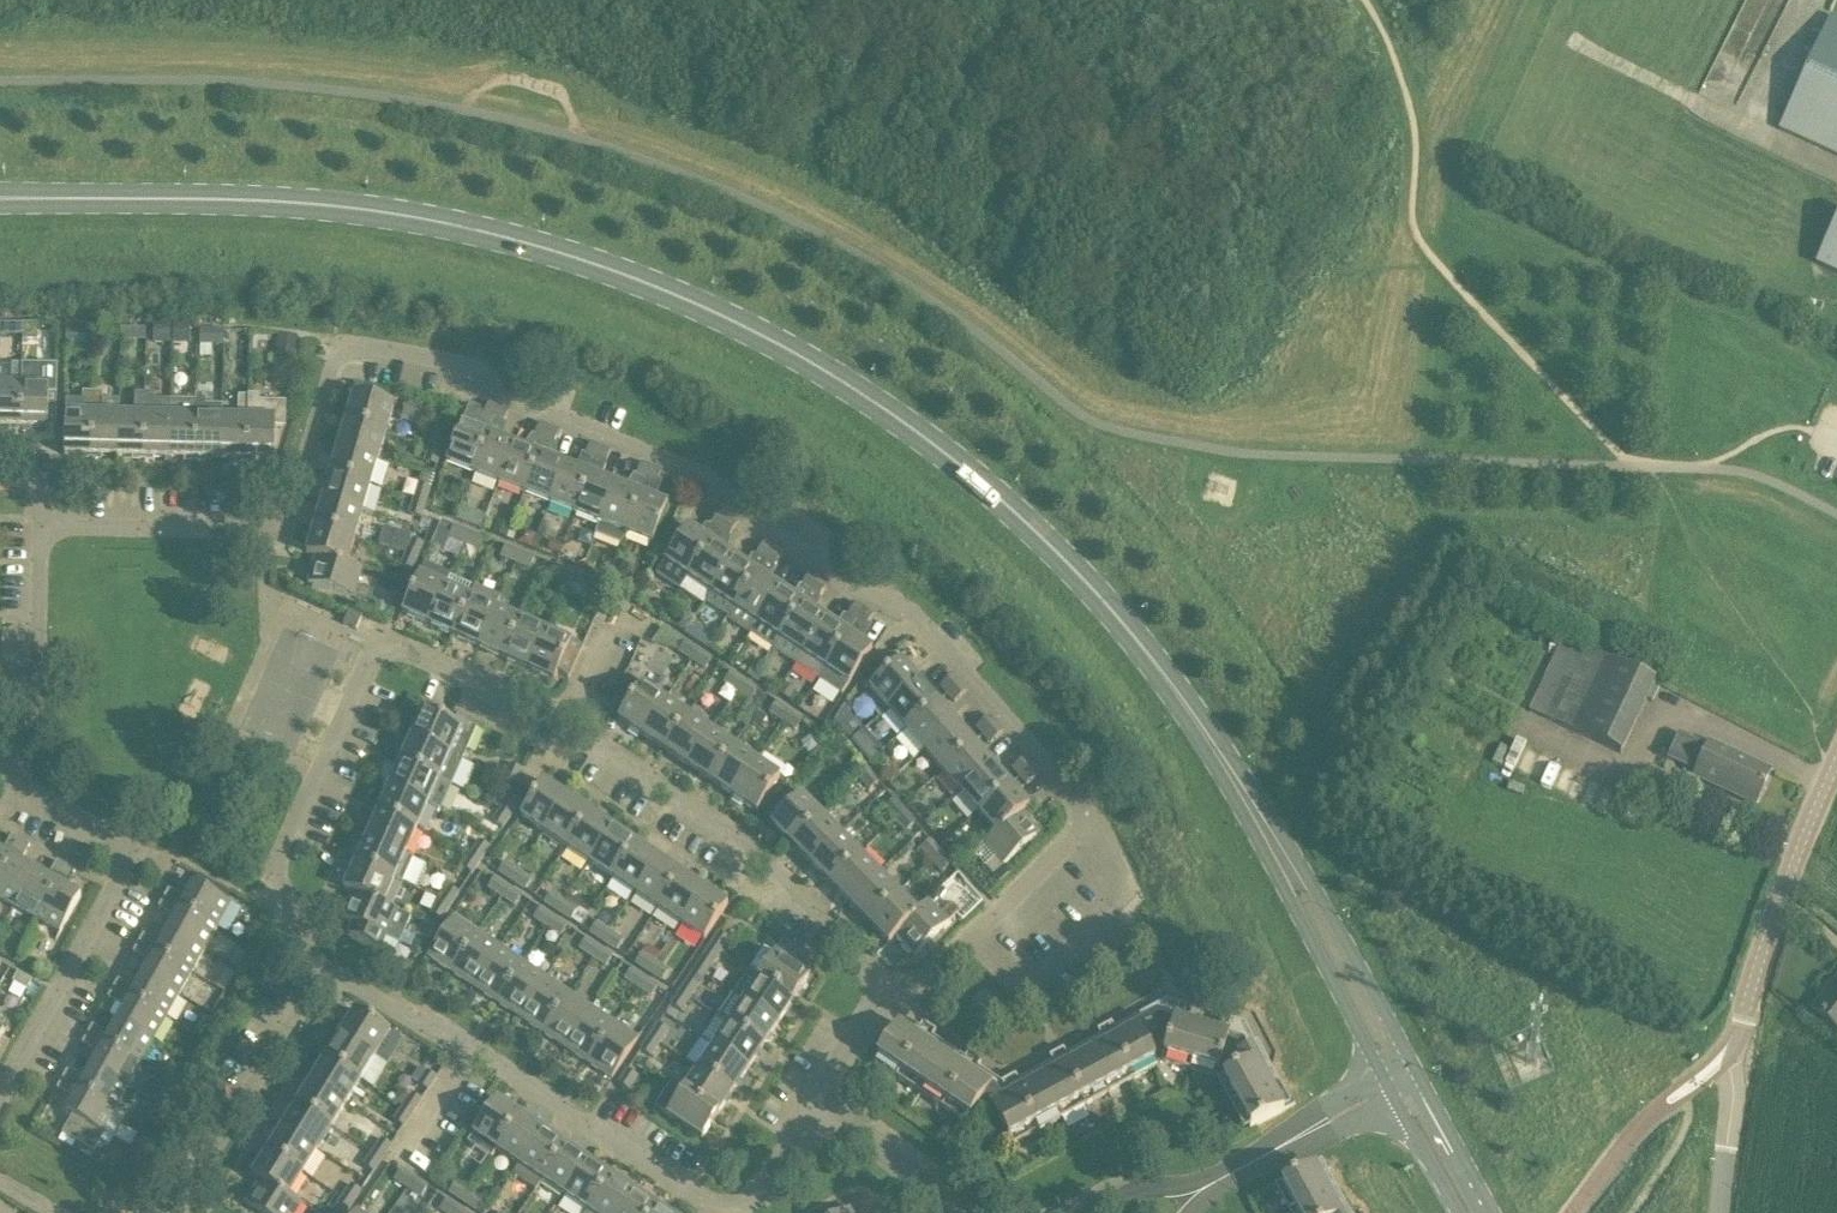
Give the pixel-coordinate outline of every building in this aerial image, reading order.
[(1779,129),(1836,155),(1836,21),(1830,18),(1779,129)] [(1832,200),(1802,263),(1836,280),(1836,203),(1832,200)] [(176,321),(175,340),(192,340),(192,321),(176,321)] [(174,325),(157,324),(156,338),(173,339),(174,325)] [(122,328),(122,340),(133,341),(134,329),(122,328)] [(94,329),(67,329),(66,346),(94,346),(94,329)] [(224,330),(201,330),(201,346),(224,346),(224,330)] [(279,336),(277,357),(294,359),(296,338),(279,336)] [(13,428),(16,432),(20,432),(22,390),(22,365),(12,365),(12,387),(0,386),(0,428),(13,428)] [(22,390),(20,432),(25,432),(28,429),(48,429),(48,428),(56,428),(57,395),(58,366),(32,365),(22,365),(22,390)] [(92,461),(93,393),(83,393),(82,415),(65,414),(64,454),(64,456),(84,457),(87,460),(92,461)] [(93,393),(92,461),(95,461),(99,457),(118,457),(119,416),(120,402),(103,401),(103,393),(93,393)] [(134,416),(119,416),(118,457),(136,458),(139,462),(143,462),(145,394),(135,394),(134,416)] [(155,394),(145,394),(143,462),(147,462),(151,458),(170,459),(171,417),(171,401),(155,400),(155,394)] [(222,418),(223,406),(206,406),(207,396),(197,395),(196,402),(196,409),(195,463),(199,463),(203,460),(221,460),(222,418)] [(354,396),(346,422),(386,434),(394,407),(354,396)] [(222,418),(221,460),(239,461),(242,464),(247,465),(249,397),(238,397),(238,419),(222,418)] [(249,397),(247,465),(251,465),(254,461),(274,461),(275,427),(284,427),(285,404),(258,403),(258,397),(249,397)] [(196,402),(171,401),(171,417),(170,459),(187,459),(191,463),(195,463),(196,409),(196,402)] [(406,401),(400,419),(421,425),(426,407),(406,401)] [(487,436),(492,424),(498,408),(488,404),(483,419),(480,418),(475,431),(461,426),(446,465),(472,475),(487,436)] [(488,436),(487,436),(472,475),(498,485),(513,446),(499,440),(504,427),(503,427),(509,412),(498,408),(492,424),(488,436)] [(386,434),(346,422),(338,449),(378,461),(386,434)] [(513,446),(498,485),(523,495),(549,428),(540,424),(534,439),(532,438),(527,451),(513,446)] [(549,428),(523,495),(549,505),(564,466),(551,460),(556,447),(554,446),(560,432),(549,428)] [(434,433),(430,448),(441,451),(446,436),(434,433)] [(564,466),(549,505),(575,515),(600,448),(591,444),(585,458),(584,458),(579,471),(564,466)] [(441,451),(430,448),(425,463),(436,466),(441,451)] [(600,448),(575,515),(599,524),(615,485),(601,480),(606,467),(605,466),(611,452),(600,448)] [(338,449),(330,476),(370,487),(378,461),(338,449)] [(615,485),(599,524),(595,536),(621,546),(625,534),(651,468),(641,464),(636,478),(634,478),(629,491),(615,485)] [(662,472),(651,468),(625,534),(652,545),(668,506),(652,500),(657,487),(656,486),(662,472)] [(330,476),(322,502),(362,514),(370,487),(330,476)] [(418,484),(413,500),(427,504),(432,488),(418,484)] [(427,504),(413,500),(409,516),(422,519),(427,504)] [(362,514),(322,502),(314,529),(354,541),(362,514)] [(658,558),(664,563),(656,576),(679,591),(688,578),(711,543),(712,544),(719,533),(718,533),(727,519),(719,513),(710,526),(709,525),(701,537),(688,528),(684,534),(671,525),(658,558)] [(727,519),(718,533),(719,533),(728,539),(737,525),(727,519)] [(496,521),(492,533),(506,538),(510,526),(496,521)] [(465,545),(471,532),(454,526),(449,539),(465,545)] [(354,541),(314,529),(306,556),(316,558),(346,567),(347,564),(354,541)] [(518,545),(531,550),(536,536),(523,531),(518,545)] [(484,538),(471,532),(465,545),(479,551),(484,538)] [(711,543),(688,578),(711,594),(734,559),(722,551),(729,540),(728,539),(719,533),(712,544),(711,543)] [(412,539),(405,554),(418,560),(425,545),(412,539)] [(551,539),(548,549),(557,552),(561,543),(551,539)] [(568,543),(562,558),(577,564),(583,549),(568,543)] [(711,594),(706,602),(728,617),(773,549),(765,543),(756,556),(755,556),(747,567),(734,559),(711,594)] [(515,565),(521,552),(505,545),(500,558),(515,565)] [(728,617),(729,617),(726,620),(749,635),(780,589),(767,581),(775,569),(774,568),(783,555),(773,549),(728,617)] [(521,552),(515,565),(531,571),(536,558),(521,552)] [(418,560),(405,554),(399,569),(412,575),(418,560)] [(346,567),(316,558),(308,584),(369,602),(372,592),(357,587),(362,569),(347,564),(346,567)] [(610,580),(624,585),(632,564),(618,559),(610,580)] [(424,564),(419,576),(402,614),(428,626),(446,588),(452,576),(424,564)] [(568,583),(571,572),(556,567),(552,577),(568,583)] [(571,572),(568,583),(582,589),(586,578),(571,572)] [(780,589),(749,635),(772,650),(819,580),(810,574),(801,588),(800,587),(793,598),(780,589)] [(828,586),(819,580),(772,650),(795,665),(825,619),(813,611),(820,600),(819,599),(828,586)] [(470,599),(454,637),(479,648),(495,610),(501,598),(475,586),(470,599)] [(446,588),(428,626),(454,637),(470,599),(446,588)] [(375,600),(372,610),(384,613),(387,603),(375,600)] [(825,619),(795,665),(817,680),(864,610),(856,604),(847,617),(846,616),(838,628),(825,619)] [(495,610),(479,648),(503,659),(520,621),(495,610)] [(864,610),(817,680),(839,694),(842,696),(849,685),(867,659),(871,652),(872,651),(862,644),(859,642),(866,631),(864,630),(868,624),(874,616),(872,615),(864,610)] [(349,612),(346,619),(343,625),(356,631),(362,618),(349,612)] [(520,621),(503,659),(528,670),(546,632),(520,621)] [(690,627),(682,622),(677,629),(685,634),(690,627)] [(572,644),(546,632),(528,670),(555,682),(558,675),(568,680),(582,649),(571,644),(572,644)] [(706,633),(700,643),(708,649),(714,639),(706,633)] [(1654,683),(1580,647),(1562,638),(1529,711),(1620,755),(1654,683)] [(691,662),(699,650),(685,641),(678,653),(691,662)] [(713,660),(699,650),(691,662),(705,672),(713,660)] [(888,710),(920,683),(901,661),(899,663),(892,655),(879,666),(886,674),(869,689),(888,710)] [(737,692),(745,681),(731,672),(723,683),(737,692)] [(630,703),(641,686),(626,675),(616,694),(630,703)] [(947,695),(960,684),(953,676),(940,687),(947,695)] [(758,690),(745,681),(737,692),(751,702),(758,690)] [(938,703),(920,683),(888,710),(906,731),(938,703)] [(796,692),(784,684),(778,694),(790,702),(791,701),(793,702),(798,695),(795,693),(796,692)] [(967,692),(960,684),(947,695),(955,703),(967,692)] [(641,686),(630,703),(618,721),(642,736),(665,702),(641,686)] [(665,702),(642,736),(664,752),(688,717),(665,702)] [(782,723),(790,711),(777,702),(769,714),(782,723)] [(956,724),(938,703),(906,731),(924,752),(956,724)] [(852,712),(846,706),(835,722),(844,732),(856,722),(850,714),(852,712)] [(423,713),(411,739),(462,762),(477,729),(435,711),(432,717),(423,713)] [(804,720),(790,711),(782,723),(796,732),(804,720)] [(767,718),(758,712),(751,724),(760,729),(767,718)] [(688,717),(664,752),(687,767),(711,732),(688,717)] [(983,736),(996,725),(989,717),(976,728),(983,736)] [(974,745),(956,724),(924,752),(942,772),(974,745)] [(1003,733),(996,725),(983,736),(991,744),(1003,733)] [(711,732),(687,767),(710,782),(733,747),(711,732)] [(1708,744),(1707,747),(1678,734),(1666,760),(1695,773),(1693,777),(1755,805),(1770,773),(1708,744)] [(462,762),(411,739),(400,764),(451,787),(462,762)] [(992,765),(974,745),(942,772),(960,793),(992,765)] [(733,747),(710,782),(733,797),(756,762),(733,747)] [(859,780),(870,770),(859,758),(848,767),(859,780)] [(1020,778),(1032,766),(1025,758),(1013,769),(1020,778)] [(756,762),(733,797),(757,813),(780,778),(756,762)] [(451,787),(400,764),(389,789),(427,806),(440,812),(451,787)] [(992,765),(960,793),(978,814),(1010,786),(992,765)] [(515,785),(521,771),(511,766),(504,780),(515,785)] [(1032,766),(1020,778),(1027,786),(1039,774),(1032,766)] [(870,770),(859,780),(870,792),(881,783),(870,770)] [(544,834),(567,799),(543,784),(520,818),(544,834)] [(978,814),(995,833),(997,834),(1021,813),(1022,814),(1029,808),(1010,786),(978,814)] [(389,789),(377,815),(416,832),(427,806),(389,789)] [(511,816),(520,803),(511,796),(502,810),(511,816)] [(791,846),(821,816),(801,796),(771,825),(791,846)] [(567,799),(544,834),(567,849),(590,815),(567,799)] [(895,821),(906,811),(895,799),(884,808),(895,821)] [(511,816),(502,810),(493,822),(503,829),(511,816)] [(906,811),(895,821),(906,833),(917,824),(906,811)] [(997,834),(995,833),(984,843),(996,857),(985,868),(992,876),(1039,834),(1022,814),(1021,813),(997,834)] [(377,815),(366,839),(405,856),(416,832),(377,815)] [(613,830),(590,815),(567,849),(590,864),(613,830)] [(821,816),(791,846),(811,865),(840,836),(821,816)] [(613,830),(590,864),(612,880),(635,845),(613,830)] [(860,855),(840,836),(811,865),(830,885),(860,855)] [(15,853),(21,842),(12,837),(6,848),(15,853)] [(405,856),(366,839),(356,863),(394,881),(403,885),(414,860),(405,856)] [(931,862),(942,853),(931,840),(920,850),(931,862)] [(491,849),(479,841),(470,855),(482,863),(491,849)] [(21,842),(15,853),(24,858),(30,847),(21,842)] [(635,845),(612,880),(635,895),(658,860),(635,845)] [(0,852),(0,881),(12,859),(0,852)] [(952,865),(942,853),(931,862),(942,874),(952,865)] [(482,863),(470,855),(461,869),(473,876),(482,863)] [(879,875),(860,855),(830,885),(849,904),(879,875)] [(0,881),(0,900),(14,908),(35,872),(12,859),(0,881)] [(658,860),(635,895),(658,910),(681,875),(658,860)] [(60,879),(66,867),(57,862),(51,874),(60,879)] [(511,883),(519,871),(506,862),(498,874),(511,883)] [(394,881),(356,863),(344,890),(352,894),(352,893),(383,906),(383,905),(394,881)] [(75,872),(66,867),(60,879),(69,884),(75,872)] [(533,880),(519,871),(511,883),(525,892),(533,880)] [(57,884),(35,872),(14,908),(37,921),(57,884)] [(704,890),(681,875),(658,910),(681,925),(704,890)] [(879,875),(849,904),(868,924),(898,895),(879,875)] [(501,898),(509,887),(495,878),(487,890),(501,898)] [(57,884),(37,921),(60,934),(81,897),(57,884)] [(181,908),(217,929),(230,905),(194,885),(181,908)] [(439,901),(451,909),(461,895),(449,887),(439,901)] [(522,896),(509,887),(501,898),(515,908),(522,896)] [(164,900),(175,906),(180,897),(169,890),(164,900)] [(728,906),(704,890),(681,925),(704,941),(728,906)] [(557,913),(565,901),(551,892),(543,904),(557,913)] [(352,894),(353,894),(342,919),(353,924),(348,935),(380,949),(385,938),(399,944),(410,920),(396,913),(397,911),(383,905),(383,906),(352,893),(352,894)] [(898,895),(868,924),(888,944),(895,938),(894,937),(917,914),(916,913),(898,895)] [(175,906),(164,900),(159,909),(170,915),(175,906)] [(451,909),(439,901),(430,915),(442,923),(451,909)] [(578,910),(565,901),(557,913),(571,922),(578,910)] [(917,914),(894,937),(895,938),(914,957),(959,913),(952,905),(940,916),(927,902),(916,913),(917,914)] [(181,908),(168,931),(205,951),(217,929),(181,908)] [(546,929),(554,917),(541,908),(533,920),(546,929)] [(568,926),(554,917),(546,929),(560,938),(568,926)] [(451,973),(477,933),(454,918),(427,957),(451,973)] [(424,923),(417,935),(429,941),(436,929),(424,923)] [(602,944),(610,932),(597,923),(589,935),(602,944)] [(168,931),(155,954),(192,974),(205,951),(168,931)] [(610,932),(602,944),(616,953),(624,941),(610,932)] [(477,933),(451,973),(474,988),(500,949),(477,933)] [(711,947),(721,953),(729,940),(720,934),(711,947)] [(143,936),(138,945),(150,951),(155,942),(143,936)] [(592,959),(600,947),(586,938),(578,950),(592,959)] [(764,949),(749,972),(794,1001),(809,978),(805,976),(810,969),(784,942),(774,955),(764,949)] [(150,951),(138,945),(133,954),(145,960),(150,951)] [(600,947),(592,959),(606,968),(614,957),(600,947)] [(702,960),(702,961),(711,967),(712,967),(721,953),(711,947),(702,960)] [(500,949),(474,988),(497,1003),(523,964),(500,949)] [(648,974),(656,962),(642,953),(634,965),(648,974)] [(192,974),(155,954),(143,976),(179,997),(192,974)] [(656,962),(648,974),(662,983),(670,971),(656,962)] [(546,979),(523,964),(497,1003),(520,1019),(546,979)] [(638,990),(646,977),(632,968),(624,980),(638,990)] [(749,972),(733,995),(778,1025),(794,1001),(749,972)] [(32,981),(31,980),(18,973),(13,983),(27,991),(32,981)] [(179,997),(143,976),(130,999),(167,1019),(179,997)] [(660,987),(646,977),(638,990),(652,999),(660,987)] [(690,978),(681,992),(690,998),(700,985),(690,978)] [(569,994),(546,979),(520,1019),(542,1034),(569,994)] [(1813,1011),(1836,1031),(1836,980),(1813,1011)] [(118,981),(113,990),(125,996),(130,987),(118,981)] [(125,996),(113,990),(108,999),(120,1005),(125,996)] [(690,998),(681,992),(672,1006),(681,1012),(690,998)] [(569,994),(542,1034),(565,1049),(592,1009),(569,994)] [(733,995),(718,1018),(728,1024),(729,1024),(763,1047),(778,1025),(733,995)] [(167,1019),(130,999),(117,1021),(154,1042),(167,1019)] [(1161,1062),(1176,1005),(1166,1002),(1142,1015),(1152,1033),(1142,1038),(1156,1064),(1160,1062),(1161,1062)] [(1176,1005),(1161,1062),(1161,1063),(1216,1079),(1216,1078),(1234,1022),(1224,1019),(1220,1032),(1183,1021),(1186,1008),(1176,1005)] [(614,1025),(592,1009),(565,1049),(588,1064),(614,1025)] [(340,1036),(375,1058),(390,1034),(355,1012),(340,1036)] [(154,1042),(117,1021),(105,1044),(141,1064),(154,1042)] [(1244,1025),(1234,1022),(1216,1078),(1222,1080),(1222,1081),(1244,1069),(1238,1059),(1257,1049),(1244,1025)] [(659,1024),(649,1037),(661,1045),(670,1031),(659,1024)] [(763,1047),(729,1024),(728,1024),(713,1047),(748,1070),(763,1047)] [(638,1040),(614,1025),(588,1064),(612,1080),(638,1040)] [(898,1025),(890,1035),(872,1063),(965,1125),(982,1100),(987,1104),(996,1090),(974,1075),(981,1064),(968,1055),(961,1066),(928,1045),(936,1034),(922,1025),(915,1036),(898,1025)] [(996,1090),(987,1104),(990,1106),(989,1106),(1011,1147),(1158,1067),(1156,1064),(1142,1038),(1136,1026),(1117,1036),(1111,1025),(1097,1032),(1103,1044),(1069,1063),(1063,1051),(1049,1058),(1055,1070),(1021,1089),(1015,1077),(1001,1085),(1007,1096),(1001,1099),(996,1090)] [(87,1036),(99,1042),(104,1033),(93,1027),(87,1036)] [(872,1063),(890,1035),(882,1030),(864,1057),(870,1061),(872,1063)] [(99,1042),(87,1036),(82,1045),(94,1051),(99,1042)] [(375,1058),(340,1036),(325,1060),(361,1082),(375,1058)] [(661,1045),(649,1037),(640,1051),(652,1059),(661,1045)] [(105,1044),(92,1067),(129,1087),(141,1064),(105,1044)] [(748,1070),(713,1047),(698,1069),(733,1092),(748,1070)] [(325,1060),(311,1083),(346,1105),(361,1082),(325,1060)] [(1256,1062),(1244,1069),(1222,1081),(1249,1131),(1284,1113),(1283,1112),(1295,1105),(1291,1099),(1279,1105),(1256,1062)] [(92,1067),(80,1089),(116,1110),(129,1087),(92,1067)] [(698,1069),(683,1092),(718,1115),(733,1092),(698,1069)] [(619,1085),(628,1091),(637,1078),(628,1071),(619,1085)] [(62,1082),(73,1087),(73,1088),(79,1078),(67,1072),(62,1082)] [(437,1079),(427,1073),(418,1086),(428,1092),(437,1079)] [(73,1087),(62,1082),(57,1090),(68,1096),(73,1087)] [(311,1083),(296,1106),(332,1128),(346,1105),(311,1083)] [(683,1092),(683,1093),(671,1085),(655,1109),(702,1140),(718,1115),(683,1092)] [(72,1118),(62,1135),(95,1153),(102,1141),(110,1146),(127,1116),(116,1110),(80,1089),(66,1114),(72,1118)] [(403,1108),(413,1114),(422,1102),(412,1095),(403,1108)] [(496,1101),(468,1143),(491,1158),(496,1151),(519,1116),(496,1101)] [(332,1128),(296,1106),(282,1129),(317,1152),(332,1128)] [(413,1114),(403,1108),(394,1122),(404,1128),(413,1114)] [(542,1131),(519,1116),(496,1151),(519,1166),(542,1131)] [(317,1152),(282,1129),(267,1153),(303,1175),(317,1152)] [(519,1166),(514,1174),(537,1190),(542,1182),(541,1181),(564,1146),(542,1131),(519,1166)] [(382,1141),(373,1154),(383,1160),(391,1147),(382,1141)] [(587,1161),(564,1146),(541,1181),(542,1182),(564,1196),(587,1161)] [(303,1175),(267,1153),(252,1177),(260,1182),(261,1181),(288,1198),(289,1197),(303,1175)] [(383,1160),(373,1154),(364,1167),(374,1173),(383,1160)] [(610,1177),(587,1161),(564,1196),(587,1212),(610,1177)] [(1280,1188),(1294,1212),(1338,1212),(1319,1177),(1330,1171),(1327,1164),(1316,1170),(1284,1186),(1280,1188)] [(408,1189),(414,1179),(401,1171),(395,1180),(408,1189)] [(587,1212),(586,1212),(620,1212),(634,1192),(610,1177),(587,1212)] [(428,1188),(414,1179),(408,1189),(421,1198),(428,1188)] [(260,1182),(246,1205),(259,1212),(297,1212),(302,1205),(289,1197),(288,1198),(261,1181),(260,1182)] [(350,1184),(341,1197),(353,1205),(362,1191),(350,1184)] [(462,1202),(468,1193),(456,1184),(449,1194),(462,1202)] [(620,1212),(652,1212),(656,1207),(634,1192),(620,1212)] [(468,1193),(462,1202),(476,1211),(482,1202),(468,1193)] [(341,1197),(331,1211),(334,1212),(347,1212),(353,1205),(341,1197)] [(460,1210),(447,1201),(440,1211),(444,1212),(458,1212),(460,1210)]
